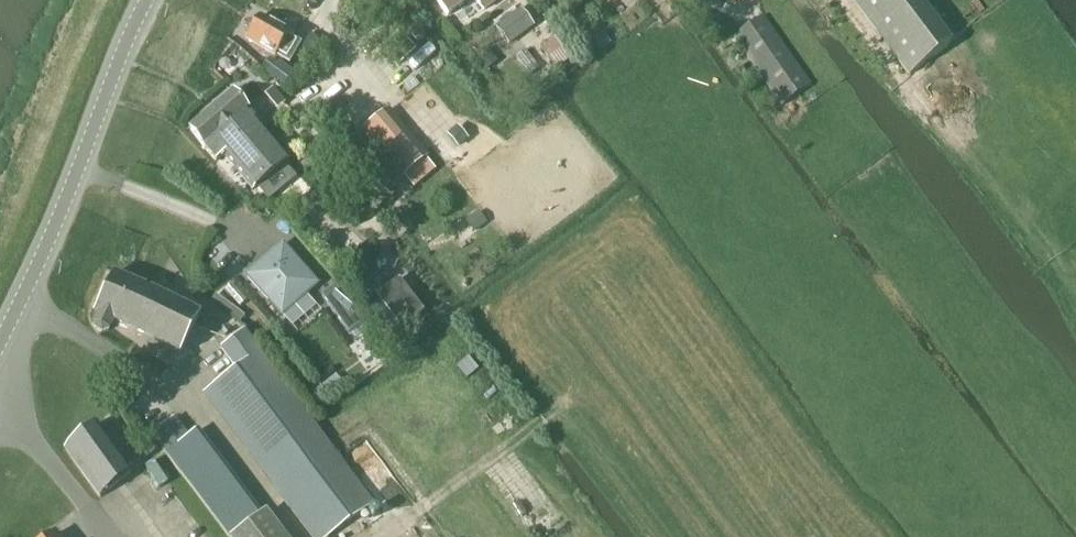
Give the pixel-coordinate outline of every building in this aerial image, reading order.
[(449,16),(470,0),(437,0),(449,16)] [(498,0),(475,0),(483,11),(498,0)] [(948,47),(912,0),(852,0),(909,76),(948,47)] [(534,26),(521,8),(496,27),(509,44),(534,26)] [(252,27),(246,37),(249,39),(248,40),(276,57),(276,56),(291,65),(303,45),(288,36),(289,35),(261,18),(254,29),(252,27)] [(781,105),(809,86),(764,19),(735,38),(781,105)] [(554,39),(540,50),(554,68),(559,75),(573,65),(554,39)] [(428,52),(419,59),(425,68),(435,60),(428,52)] [(277,58),(275,59),(268,55),(260,62),(284,81),(293,69),(277,58)] [(554,68),(546,74),(551,82),(559,75),(554,68)] [(280,98),(272,89),(264,95),(272,105),(280,98)] [(287,161),(233,94),(191,130),(203,144),(225,127),(239,145),(225,157),(253,189),(287,161)] [(429,157),(389,110),(362,133),(402,180),(429,157)] [(225,127),(203,144),(219,163),(225,157),(239,145),(225,127)] [(458,129),(447,137),(457,149),(467,140),(458,129)] [(479,214),(466,223),(474,233),(486,224),(479,214)] [(282,317),(319,285),(284,245),(247,278),(282,317)] [(109,330),(114,321),(111,320),(134,284),(115,274),(95,313),(99,315),(95,323),(96,328),(104,332),(109,330)] [(423,313),(398,281),(381,294),(376,297),(401,329),(423,313)] [(198,316),(134,284),(111,320),(114,321),(181,356),(198,316)] [(343,324),(356,315),(336,288),(324,297),(343,324)] [(244,316),(222,299),(216,307),(239,323),(244,316)] [(205,393),(313,536),(329,536),(373,504),(338,458),(329,446),(313,424),(260,353),(244,331),(220,348),(237,370),(205,393)] [(99,498),(131,474),(97,425),(66,448),(99,498)] [(146,442),(218,536),(278,536),(262,517),(254,523),(191,441),(182,448),(165,427),(146,442)]
